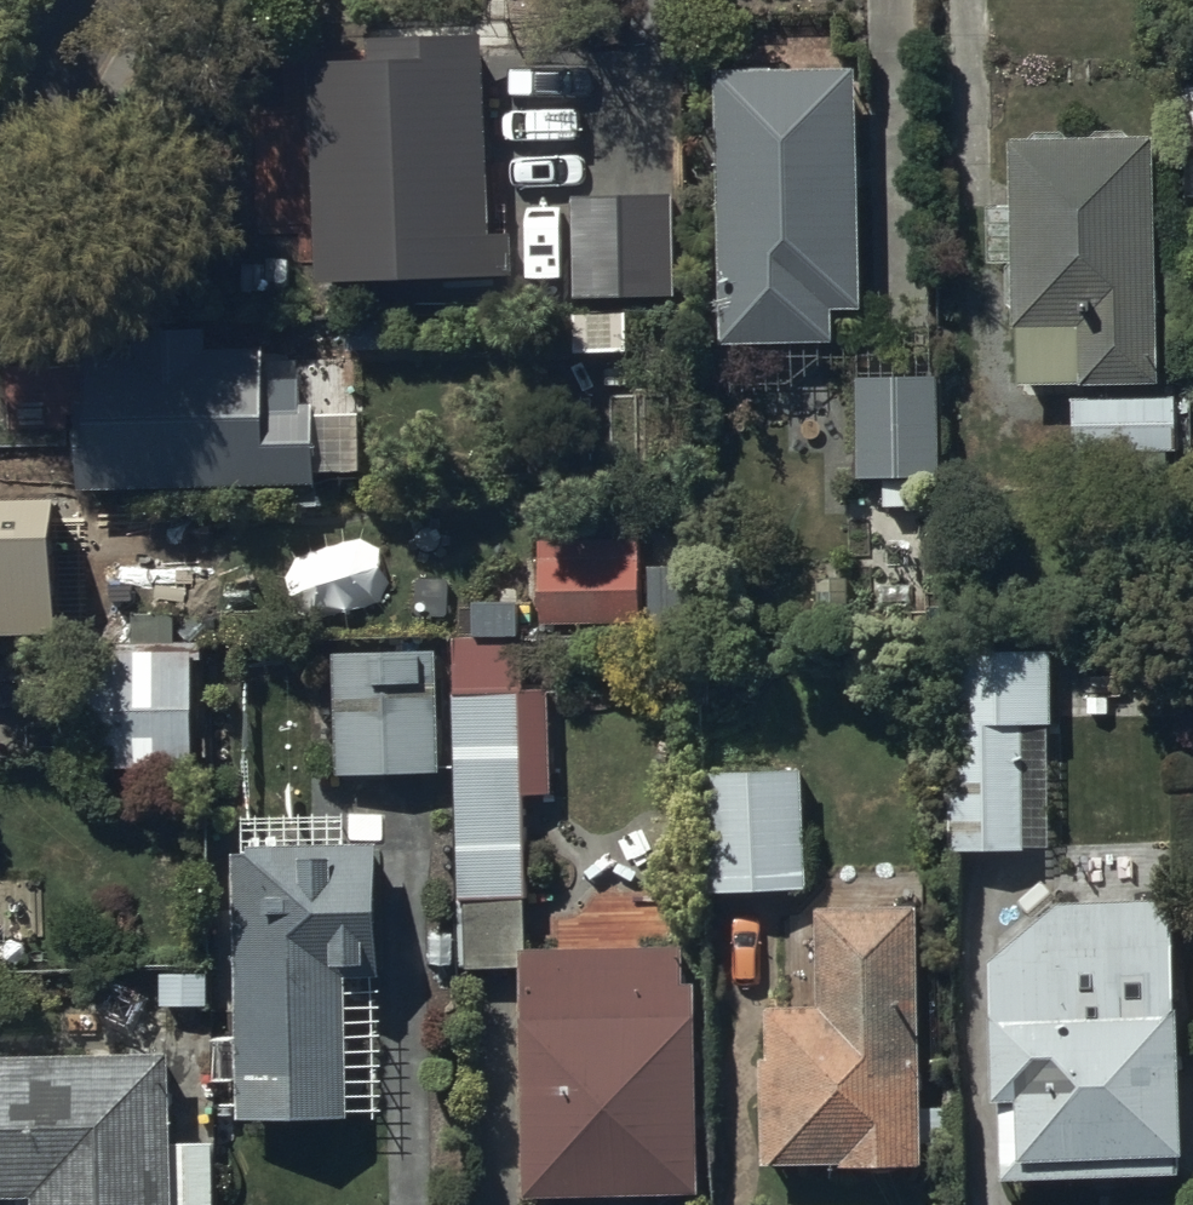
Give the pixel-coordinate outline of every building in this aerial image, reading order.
[(485,285),(482,44),(370,46),(370,69),(314,70),(317,287),(485,285)] [(857,79),(717,77),(723,347),(834,348),(835,314),(857,314),(857,79)] [(1158,391),(1156,142),(1011,144),(1012,214),(989,214),(990,272),(1007,272),(1007,314),(1014,314),(1014,333),(1019,333),(1019,393),(1158,391)] [(675,303),(674,198),(573,200),(574,305),(675,303)] [(80,411),(80,493),(318,491),(318,411),(300,411),(300,380),(266,381),(265,355),(208,356),(208,337),(138,338),(138,359),(87,359),(88,411),(80,411)] [(940,483),(938,369),(858,370),(860,484),(940,483)] [(1178,403),(1073,403),(1073,450),(1178,450),(1178,403)] [(12,648),(11,642),(121,639),(120,565),(65,566),(65,539),(11,540),(10,504),(0,504),(0,649),(12,648)] [(642,603),(641,539),(542,541),(544,640),(642,638),(643,648),(677,648),(676,603),(642,603)] [(699,1198),(697,991),(687,991),(687,952),(526,954),(524,798),(550,798),(548,642),(456,643),(459,970),(523,970),(526,1200),(699,1198)] [(194,654),(72,655),(73,773),(195,772),(194,654)] [(1052,659),(950,659),(950,857),(1042,857),(1042,734),(1052,734),(1052,659)] [(440,777),(438,660),(336,660),(338,778),(440,777)] [(805,898),(803,775),(696,776),(698,900),(805,898)] [(380,980),(379,850),(236,851),(238,1129),(350,1128),(348,980),(380,980)] [(1180,1180),(1173,906),(1059,909),(991,966),(994,1111),(1000,1111),(1002,1184),(1180,1180)] [(921,1111),(918,915),(821,917),(824,1013),(767,1012),(768,1168),(845,1167),(845,1174),(921,1172),(921,1148),(959,1148),(958,1111),(921,1111)] [(0,1067),(0,1204),(34,1204),(214,1204),(214,1147),(174,1148),(173,1065),(0,1067)]
